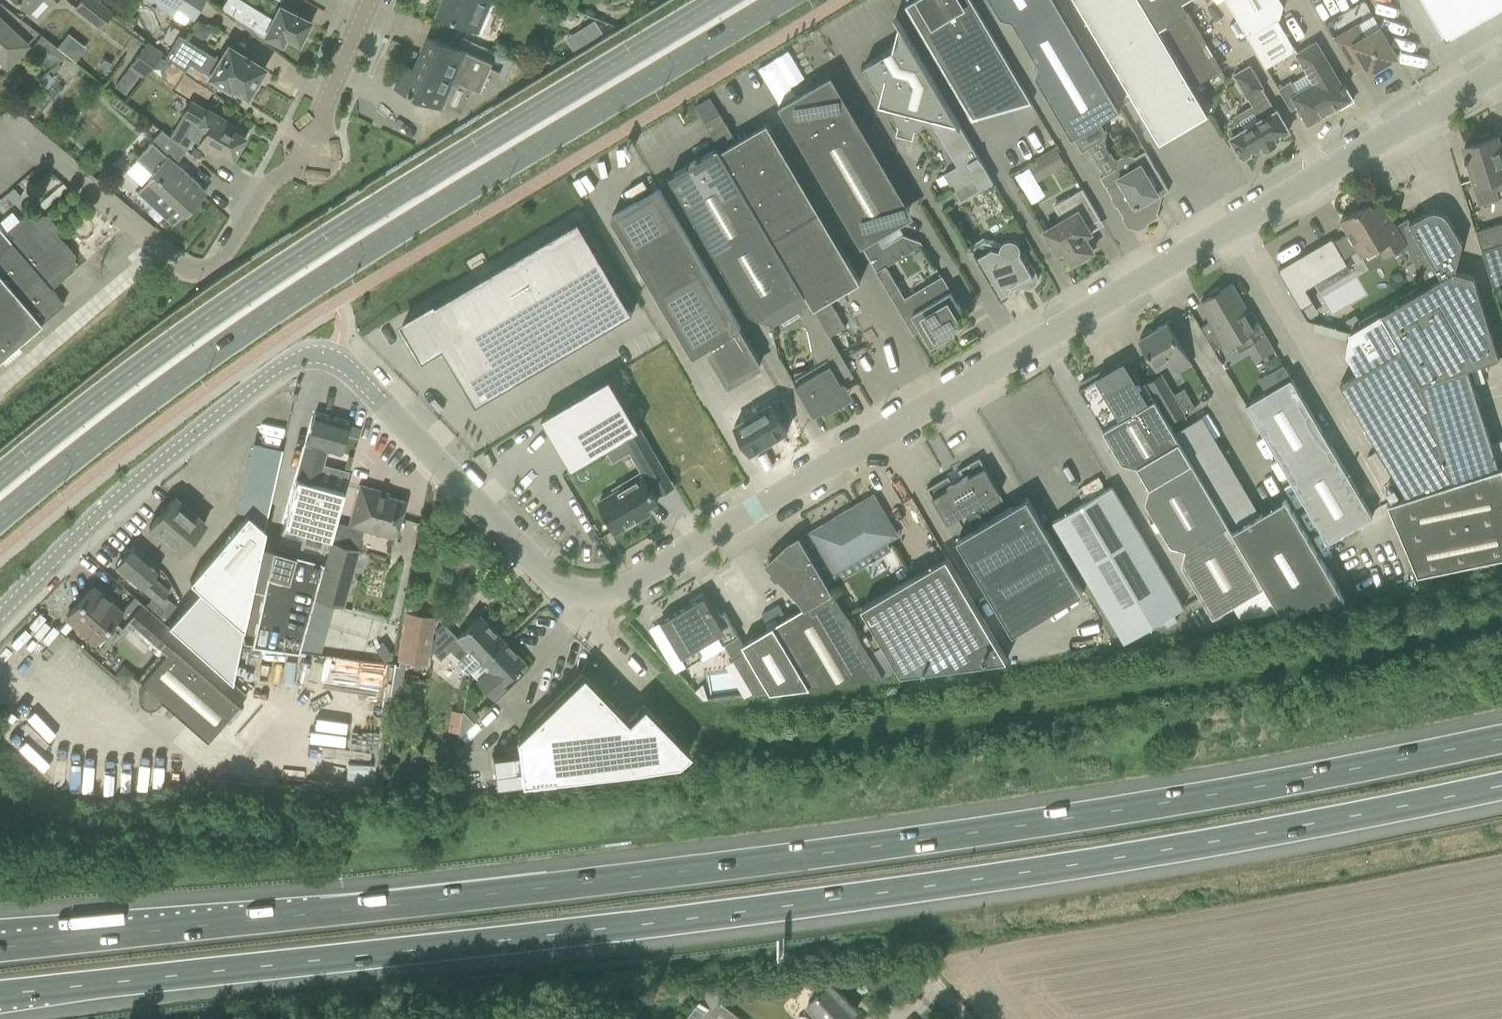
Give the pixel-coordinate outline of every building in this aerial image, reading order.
[(29,13),(41,0),(16,0),(29,13)] [(113,12),(98,0),(79,0),(73,8),(99,29),(113,12)] [(184,0),(148,0),(174,17),(184,0)] [(221,9),(235,17),(263,35),(281,44),(285,36),(298,43),(309,21),(291,12),(277,5),(271,17),(243,0),(226,0),(221,9)] [(439,14),(478,30),(484,32),(495,4),(490,1),(490,0),(445,0),(439,14)] [(1024,88),(972,0),(915,0),(905,6),(907,7),(909,6),(968,106),(970,109),(974,111),(979,112),(983,112),(987,111),(1024,88)] [(1001,15),(1015,7),(1025,24),(1059,4),(1057,0),(992,0),(1001,15)] [(1157,26),(1142,0),(1077,0),(1109,54),(1157,26)] [(1157,26),(1185,73),(1213,57),(1181,2),(1184,0),(1142,0),(1157,26)] [(1266,67),(1296,49),(1278,19),(1280,17),(1284,4),(1281,0),(1227,0),(1266,67)] [(1446,38),(1451,35),(1501,5),(1501,0),(1424,0),(1446,38)] [(1099,120),(1120,107),(1059,4),(1025,24),(1044,58),(1038,61),(1035,73),(1072,136),(1073,135),(1099,120)] [(917,126),(931,118),(949,107),(896,17),(895,18),(897,21),(892,48),(864,65),(882,94),(880,102),(887,104),(898,121),(899,122),(897,131),(899,136),(909,139),(913,135),(916,126),(917,126)] [(594,18),(579,28),(588,41),(602,32),(594,18)] [(0,21),(0,64),(7,71),(28,48),(0,21)] [(1485,22),(1463,37),(1470,48),(1493,34),(1485,22)] [(1380,26),(1364,36),(1358,24),(1335,38),(1334,35),(1333,36),(1353,70),(1365,64),(1370,72),(1397,56),(1386,37),(1389,36),(1384,29),(1382,30),(1380,26)] [(1208,113),(1185,73),(1157,26),(1109,54),(1160,141),(1162,140),(1161,138),(1206,112),(1207,114),(1208,113)] [(67,34),(57,47),(75,61),(85,48),(67,34)] [(52,67),(65,55),(41,35),(30,49),(52,67)] [(225,45),(217,57),(178,35),(168,52),(210,78),(227,88),(229,85),(246,95),(262,68),(225,45)] [(491,68),(493,63),(429,36),(415,68),(406,64),(396,87),(441,106),(453,79),(481,92),(484,84),(491,68)] [(143,78),(162,54),(147,42),(129,65),(120,58),(114,67),(123,74),(128,67),(143,78)] [(1291,80),(1278,88),(1291,110),(1298,106),(1308,123),(1340,104),(1341,107),(1353,100),(1344,83),(1341,85),(1316,42),(1297,53),(1308,72),(1292,82),(1291,80)] [(1264,87),(1251,64),(1234,74),(1253,106),(1236,116),(1234,120),(1237,124),(1236,124),(1230,128),(1229,131),(1236,145),(1238,149),(1238,148),(1243,157),(1263,145),(1265,149),(1277,142),(1275,138),(1289,130),(1277,109),(1275,110),(1263,88),(1264,87)] [(491,68),(484,84),(492,87),(499,71),(491,68)] [(897,224),(910,207),(832,74),(779,105),(862,246),(864,244),(897,224)] [(190,75),(181,88),(199,101),(209,89),(190,75)] [(233,126),(216,116),(189,101),(181,116),(197,126),(190,139),(217,154),(220,150),(232,157),(243,138),(231,131),(233,126)] [(981,189),(994,181),(949,107),(931,118),(958,164),(944,172),(954,189),(938,199),(943,207),(951,203),(952,204),(960,199),(961,200),(981,189)] [(726,122),(726,123),(720,113),(705,122),(719,146),(773,237),(819,210),(767,122),(736,140),(731,132),(732,131),(726,122)] [(1105,129),(1099,120),(1073,135),(1082,150),(1103,138),(1105,129)] [(175,162),(186,150),(161,130),(134,159),(152,175),(136,192),(169,222),(174,222),(182,213),(184,216),(200,198),(200,197),(199,186),(200,185),(175,162)] [(1491,137),(1490,132),(1474,137),(1475,142),(1464,145),(1467,153),(1465,154),(1466,157),(1468,157),(1473,172),(1470,173),(1479,204),(1500,197),(1497,188),(1501,186),(1501,155),(1496,135),(1491,137)] [(811,302),(773,237),(719,146),(670,175),(749,309),(774,323),(779,320),(811,302)] [(1057,149),(1044,157),(1052,171),(1065,163),(1057,149)] [(1169,190),(1145,150),(1132,158),(1130,169),(1119,166),(1100,177),(1129,225),(1139,227),(1159,215),(1153,205),(1155,198),(1169,190)] [(54,176),(45,184),(51,192),(61,184),(54,176)] [(730,379),(762,361),(659,188),(611,216),(693,355),(710,345),(730,379)] [(1088,226),(1100,218),(1082,188),(1054,204),(1063,219),(1044,230),(1057,252),(1063,248),(1072,263),(1075,261),(1076,263),(1082,261),(1087,258),(1092,253),(1091,252),(1094,250),(1085,235),(1091,232),(1088,226)] [(1332,237),(1278,269),(1302,309),(1314,302),(1306,289),(1348,264),(1344,258),(1358,250),(1362,257),(1377,248),(1383,258),(1406,245),(1407,244),(1396,224),(1381,200),(1372,206),(1370,202),(1340,219),(1348,232),(1334,241),(1332,237)] [(830,299),(861,281),(819,210),(773,237),(811,302),(830,336),(846,327),(840,317),(841,316),(835,307),(830,299)] [(1440,211),(1437,210),(1435,210),(1432,210),(1429,211),(1427,212),(1410,221),(1408,217),(1396,224),(1407,244),(1406,245),(1429,285),(1351,331),(1347,352),(1358,372),(1341,383),(1406,495),(1453,480),(1498,466),(1491,442),(1467,366),(1499,356),(1474,275),(1455,270),(1463,241),(1449,218),(1447,215),(1445,213),(1443,212),(1440,211)] [(4,235),(0,230),(0,358),(46,319),(63,305),(50,289),(73,270),(74,256),(40,216),(32,223),(26,215),(4,235)] [(425,310),(403,322),(416,344),(424,357),(424,358),(425,358),(436,350),(437,351),(443,347),(477,404),(629,314),(633,311),(631,308),(579,219),(578,219),(436,303),(435,301),(430,303),(432,306),(425,310)] [(1476,231),(1481,249),(1501,242),(1501,222),(1476,231)] [(1004,240),(1002,243),(984,237),(970,246),(1001,299),(1002,298),(1001,296),(1010,290),(1012,284),(1026,288),(1028,288),(1029,288),(1031,287),(1033,286),(1034,285),(1036,284),(1037,282),(1037,281),(1038,279),(1038,277),(1038,275),(1037,274),(1037,272),(1025,253),(1020,252),(1021,251),(1021,248),(1020,245),(1018,242),(1016,240),(1013,239),(1010,238),(1007,239),(1004,240)] [(1501,284),(1501,242),(1481,249),(1493,287),(1501,284)] [(942,277),(906,298),(886,265),(876,270),(914,333),(921,329),(931,346),(955,332),(952,326),(960,321),(957,317),(964,313),(942,277)] [(1213,295),(1201,302),(1212,320),(1201,327),(1215,350),(1225,344),(1227,346),(1235,341),(1240,350),(1254,342),(1249,333),(1261,326),(1251,308),(1248,310),(1232,283),(1219,291),(1217,288),(1211,292),(1213,295)] [(854,376),(830,336),(811,302),(779,320),(781,329),(807,324),(816,364),(807,369),(794,372),(795,376),(792,378),(798,388),(799,395),(801,395),(814,415),(836,402),(835,399),(847,391),(842,383),(854,376)] [(1178,371),(1191,363),(1167,322),(1153,330),(1150,329),(1143,333),(1143,336),(1139,338),(1157,367),(1171,359),(1178,371)] [(1283,365),(1277,354),(1269,359),(1271,362),(1267,365),(1271,372),(1283,365)] [(1139,379),(1136,381),(1124,361),(1096,377),(1094,374),(1080,382),(1082,386),(1079,387),(1103,428),(1155,397),(1146,383),(1145,381),(1141,383),(1139,379)] [(1270,386),(1290,377),(1285,368),(1266,377),(1270,386)] [(1161,372),(1145,382),(1155,397),(1168,419),(1183,410),(1161,372)] [(572,468),(641,427),(610,376),(541,416),(572,468)] [(1372,515),(1301,394),(1291,377),(1246,403),(1328,541),(1372,515)] [(1179,439),(1169,422),(1155,397),(1103,428),(1122,460),(1138,464),(1179,439)] [(783,398),(735,426),(751,453),(764,445),(765,447),(776,441),(775,439),(788,431),(782,421),(793,415),(783,398)] [(263,433),(283,435),(286,417),(266,414),(263,433)] [(314,414),(296,478),(316,484),(317,478),(325,449),(340,453),(349,423),(314,414)] [(640,428),(626,436),(648,474),(662,466),(640,428)] [(1150,485),(1192,460),(1179,439),(1138,464),(1150,485)] [(999,492),(1000,491),(980,456),(927,488),(949,524),(953,521),(1000,494),(999,492)] [(1186,547),(1228,522),(1192,460),(1150,485),(1146,500),(1171,543),(1186,547)] [(1498,466),(1453,480),(1406,495),(1387,501),(1417,572),(1501,555),(1501,465),(1498,466)] [(615,492),(599,502),(606,515),(608,519),(608,518),(616,531),(650,511),(647,506),(658,500),(653,492),(654,491),(652,488),(651,488),(645,478),(643,475),(629,484),(629,483),(627,479),(613,488),(615,492)] [(316,484),(296,478),(282,525),(330,538),(343,491),(316,484)] [(380,490),(359,485),(358,488),(348,526),(394,539),(405,500),(379,493),(380,490)] [(1183,608),(1122,503),(1112,486),(1053,520),(1125,642),(1163,620),(1173,614),(1183,608)] [(1027,497),(1008,508),(1000,494),(953,521),(962,537),(957,540),(978,574),(1048,532),(1027,497)] [(835,571),(897,534),(873,495),(848,510),(845,509),(837,514),(836,517),(811,532),(835,571)] [(178,553),(205,523),(174,497),(148,527),(178,553)] [(1345,598),(1296,515),(1286,498),(1233,529),(1265,584),(1280,610),(1345,598)] [(243,628),(264,529),(247,514),(189,581),(197,587),(243,628)] [(1265,584),(1233,529),(1228,522),(1186,547),(1182,563),(1213,616),(1265,584)] [(1013,633),(1084,591),(1048,532),(978,574),(1013,633)] [(774,624),(742,643),(748,653),(771,691),(808,686),(883,676),(870,653),(830,586),(802,537),(789,545),(786,551),(785,552),(783,549),(769,562),(808,604),(774,624)] [(359,549),(358,549),(329,541),(313,599),(343,607),(359,549)] [(261,590),(250,642),(297,648),(322,559),(271,544),(271,546),(261,544),(251,588),(261,590)] [(132,545),(115,565),(130,579),(152,598),(145,606),(163,621),(176,606),(166,598),(171,592),(153,577),(160,569),(147,559),(132,545)] [(1008,660),(957,573),(947,556),(862,606),(901,673),(1008,660)] [(120,612),(92,587),(66,617),(94,642),(120,612)] [(178,608),(165,623),(179,637),(231,681),(243,628),(197,587),(178,608)] [(705,594),(661,620),(671,637),(686,662),(688,666),(702,658),(696,647),(718,635),(723,644),(724,643),(729,641),(738,635),(724,612),(717,616),(715,612),(705,594)] [(121,612),(120,612),(159,646),(166,652),(179,637),(165,623),(145,606),(134,596),(121,612)] [(425,664),(432,619),(406,614),(399,660),(425,664)] [(1173,614),(1163,620),(1167,625),(1176,620),(1173,614)] [(467,673),(479,662),(502,640),(479,615),(446,646),(459,660),(457,663),(457,667),(462,673),(467,673)] [(206,740),(245,694),(231,681),(179,637),(166,652),(140,682),(146,687),(145,688),(144,690),(143,692),(143,693),(143,695),(144,696),(145,698),(146,699),(147,701),(148,702),(150,702),(151,703),(153,703),(155,703),(156,702),(158,702),(159,701),(160,700),(206,740)] [(500,683),(523,661),(502,640),(479,662),(487,670),(475,681),(492,698),(504,686),(500,683)] [(748,653),(736,660),(756,693),(771,691),(748,653)] [(698,686),(710,679),(704,670),(692,678),(698,686)] [(518,752),(492,755),(494,771),(496,787),(521,784),(590,775),(603,774),(677,765),(689,753),(643,705),(641,706),(627,720),(612,705),(582,674),(535,719),(516,738),(518,752)] [(457,733),(457,734),(459,736),(473,722),(464,713),(462,711),(461,712),(457,733)] [(857,1009),(831,982),(808,1004),(818,1016),(815,1018),(847,1018),(857,1009)] [(724,995),(716,989),(705,991),(685,1016),(689,1018),(741,1018),(719,1002),(724,995)]
